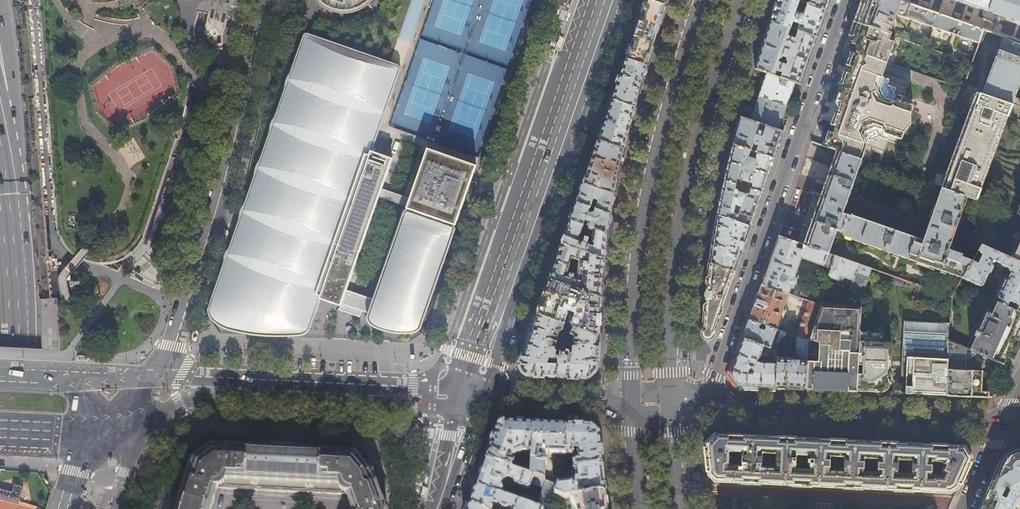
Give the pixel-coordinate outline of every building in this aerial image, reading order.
[(318,5),(324,9),(330,12),(337,14),(344,15),(351,14),(357,12),(363,8),(369,4),(372,0),(314,0),(318,5)] [(666,5),(650,0),(647,0),(643,13),(632,42),(627,59),(646,66),(650,54),(653,44),(661,20),(666,5)] [(799,1),(797,0),(778,0),(776,5),(771,21),(791,28),(793,22),(794,21),(798,22),(798,23),(796,30),(798,31),(816,37),(821,23),(826,10),(810,5),(807,3),(803,14),(796,11),(799,1)] [(810,5),(826,10),(829,0),(811,0),(810,5)] [(899,0),(861,0),(860,5),(854,22),(891,34),(892,31),(890,30),(896,13),(979,42),(984,29),(899,0)] [(1019,21),(1019,0),(962,0),(1019,21)] [(774,75),(776,71),(781,73),(780,77),(795,83),(800,84),(806,67),(813,47),(816,37),(798,31),(795,38),(788,35),(789,31),(792,32),(793,29),(791,28),(771,21),(763,45),(755,69),(767,73),(774,75)] [(886,62),(893,41),(888,39),(890,34),(854,22),(849,34),(855,37),(853,42),(859,44),(857,51),(886,62)] [(374,156),(405,67),(306,33),(209,313),(213,320),(224,330),(246,336),(306,338),(313,327),(321,303),(369,319),(369,325),(371,329),(400,338),(410,339),(418,335),(424,328),(478,172),(428,154),(375,300),(349,292),(394,162),(374,156)] [(1016,96),(1012,95),(1019,73),(1019,42),(1002,36),(981,94),(975,92),(942,188),(968,197),(976,200),(1005,115),(1018,120),(1018,123),(1019,123),(1019,106),(1018,104),(1016,96)] [(910,124),(910,112),(913,105),(909,104),(911,98),(903,95),(908,80),(883,72),(886,62),(857,51),(855,58),(849,74),(846,73),(842,85),(845,86),(842,95),(839,94),(837,101),(846,104),(841,117),(839,116),(838,120),(837,119),(834,128),(835,129),(832,138),(828,147),(836,150),(861,159),(869,162),(873,152),(882,156),(887,140),(895,143),(897,138),(901,139),(903,132),(910,124)] [(642,82),(646,66),(627,59),(619,80),(612,99),(635,107),(642,82)] [(780,77),(774,75),(767,73),(763,84),(759,97),(786,106),(790,95),(795,83),(780,77)] [(783,116),(786,106),(759,97),(755,107),(751,120),(760,123),(766,126),(778,130),(783,116)] [(630,127),(635,107),(612,99),(606,118),(598,139),(624,148),(630,127)] [(756,135),(760,123),(751,120),(741,117),(737,131),(733,144),(751,150),(753,143),(760,146),(758,153),(774,158),(779,145),(783,132),(778,130),(766,126),(763,137),(756,135)] [(624,149),(624,148),(598,139),(583,183),(615,193),(619,170),(621,164),(625,149),(624,149)] [(749,154),(751,150),(733,144),(729,161),(724,181),(739,185),(741,180),(753,184),(751,189),(762,192),(768,174),(774,158),(758,153),(756,159),(749,157),(750,154),(749,154)] [(968,197),(942,188),(924,240),(844,211),(861,159),(836,150),(834,156),(833,160),(823,188),(807,233),(803,244),(828,253),(829,254),(837,229),(843,231),(844,236),(961,278),(972,260),(963,256),(964,254),(950,249),(968,197)] [(738,189),(739,185),(724,181),(720,199),(717,215),(750,226),(757,207),(762,192),(751,189),(749,194),(747,194),(746,194),(745,195),(743,193),(740,192),(739,193),(738,189)] [(611,213),(613,202),(615,193),(583,183),(576,201),(611,213)] [(609,223),(611,213),(576,201),(573,210),(570,219),(583,224),(583,226),(591,229),(593,228),(608,233),(609,223)] [(743,248),(750,226),(717,215),(713,235),(710,262),(735,271),(743,248)] [(591,229),(583,226),(583,224),(570,219),(562,243),(604,258),(607,242),(608,233),(593,228),(591,229)] [(824,265),(828,253),(803,244),(778,236),(769,264),(761,284),(788,294),(791,287),(794,288),(798,277),(795,276),(801,257),(824,265)] [(1019,237),(1018,241),(1018,244),(1012,259),(1019,262),(1019,237)] [(601,296),(603,274),(604,258),(562,243),(550,278),(601,296)] [(972,260),(961,278),(958,284),(971,289),(973,284),(979,286),(982,285),(988,273),(989,273),(993,266),(992,265),(991,262),(994,261),(1000,263),(999,265),(1007,268),(1010,273),(1007,279),(1006,278),(1004,279),(996,296),(997,297),(1001,299),(999,302),(1019,311),(1019,262),(1012,259),(981,245),(972,260)] [(871,269),(829,254),(828,253),(824,265),(828,267),(830,267),(827,276),(838,280),(840,275),(853,280),(850,289),(862,294),(871,269)] [(728,289),(735,271),(710,262),(708,273),(707,284),(706,298),(705,312),(703,336),(711,338),(728,289)] [(600,313),(601,296),(550,278),(537,313),(562,321),(568,306),(579,310),(573,325),(598,334),(600,313)] [(783,309),(788,294),(761,284),(755,302),(752,311),(749,320),(777,330),(779,330),(785,310),(783,309)] [(803,285),(802,288),(800,294),(799,297),(809,301),(820,304),(824,292),(816,290),(803,285)] [(821,305),(820,304),(809,301),(796,336),(808,340),(821,305)] [(1019,319),(1019,311),(999,302),(993,316),(987,313),(970,350),(1003,364),(1009,348),(1019,319)] [(860,331),(860,330),(862,307),(821,304),(821,305),(808,340),(805,388),(830,389),(857,390),(860,331)] [(569,324),(562,321),(537,313),(520,364),(523,369),(526,374),(537,375),(557,376),(558,358),(560,358),(562,349),(556,349),(554,346),(560,330),(564,329),(568,330),(569,324)] [(772,342),(777,330),(749,320),(745,330),(743,337),(780,351),(785,337),(786,333),(781,331),(777,340),(776,344),(772,342)] [(947,395),(949,341),(950,323),(903,321),(902,346),(900,376),(905,377),(904,393),(926,394),(947,395)] [(573,325),(569,324),(568,330),(567,332),(570,333),(574,335),(575,342),(573,345),(572,350),(562,349),(560,358),(558,358),(557,376),(588,378),(593,373),(598,369),(598,354),(598,334),(573,325)] [(890,368),(891,345),(888,341),(882,341),(883,332),(860,331),(857,390),(881,392),(884,391),(887,388),(888,387),(888,386),(889,382),(884,371),(890,368)] [(796,336),(796,339),(795,353),(798,355),(798,359),(793,358),(793,357),(778,357),(777,359),(776,386),(790,387),(805,388),(808,340),(796,336)] [(738,352),(730,374),(733,380),(737,385),(745,385),(745,391),(761,392),(761,386),(764,386),(776,386),(777,359),(778,357),(780,351),(743,337),(741,344),(738,352)] [(966,348),(949,341),(947,395),(977,396),(990,397),(990,393),(980,392),(982,372),(964,371),(966,348)] [(493,442),(497,429),(507,423),(515,423),(516,420),(504,419),(492,426),(485,449),(490,451),(493,442)] [(515,423),(507,423),(497,429),(493,442),(490,451),(486,461),(512,469),(514,461),(512,460),(513,456),(523,452),(532,453),(533,425),(515,423)] [(546,425),(533,425),(532,453),(531,458),(530,476),(534,477),(558,486),(559,484),(560,482),(547,478),(545,478),(546,458),(539,458),(539,453),(540,453),(541,453),(542,453),(548,454),(565,455),(566,426),(546,425)] [(575,427),(566,426),(565,455),(571,455),(574,453),(574,450),(577,450),(577,451),(578,451),(578,450),(580,449),(581,451),(581,455),(579,454),(577,456),(577,459),(576,459),(574,462),(574,468),(602,465),(601,452),(600,437),(596,432),(591,428),(583,427),(575,427)] [(714,434),(706,443),(707,458),(709,474),(715,480),(759,482),(810,484),(858,487),(912,490),(950,491),(958,487),(963,475),(971,457),(964,446),(950,445),(714,434)] [(379,491),(373,472),(356,453),(286,450),(213,446),(192,460),(186,478),(177,508),(211,508),(217,489),(347,496),(352,508),(386,508),(379,491)] [(1017,449),(1013,451),(1011,452),(1009,453),(1006,455),(1004,458),(999,469),(992,484),(981,508),(1019,508),(1019,507),(1019,449),(1017,449)] [(527,475),(512,469),(486,461),(482,474),(477,487),(502,496),(504,490),(503,486),(502,486),(504,481),(506,480),(508,479),(513,481),(513,482),(515,485),(527,489),(530,487),(531,485),(534,477),(530,476),(527,475)] [(604,482),(602,465),(574,468),(576,485),(574,485),(571,483),(559,484),(558,486),(555,494),(565,498),(572,497),(605,493),(604,482)] [(534,477),(531,485),(543,489),(537,508),(538,508),(550,508),(555,494),(558,486),(534,477)] [(471,504),(466,502),(464,508),(493,508),(494,504),(508,508),(516,508),(519,502),(506,498),(502,496),(477,487),(474,495),(471,504)] [(508,494),(506,498),(519,502),(525,504),(526,500),(525,498),(511,493),(508,494)] [(605,493),(572,497),(572,500),(575,505),(576,508),(608,508),(605,493)]
